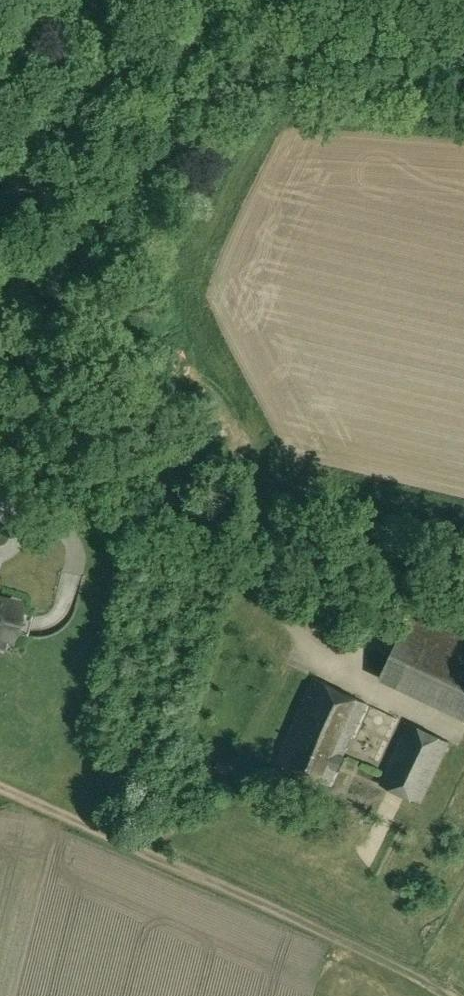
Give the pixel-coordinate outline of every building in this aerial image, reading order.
[(24,600),(0,594),(0,649),(7,651),(9,644),(12,645),(24,600)] [(415,605),(381,676),(463,716),(463,629),(415,605)] [(344,755),(367,703),(316,681),(280,763),(330,786),(337,770),(340,772),(346,756),(344,755)] [(409,722),(380,784),(422,803),(450,742),(409,722)] [(399,884),(392,892),(397,894),(402,888),(399,884)]
